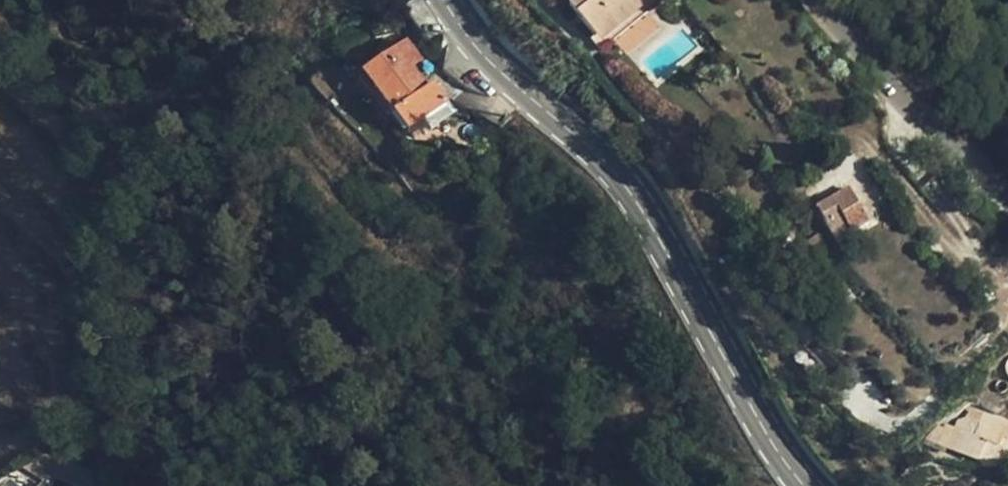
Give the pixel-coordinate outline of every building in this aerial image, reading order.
[(575,4),(570,8),(604,48),(655,4),(660,9),(670,0),(572,0),(575,4)] [(604,48),(612,57),(675,2),(674,0),(670,0),(660,9),(655,4),(604,48)] [(389,55),(379,63),(359,79),(387,113),(392,110),(409,132),(448,102),(434,84),(428,88),(412,68),(422,60),(407,41),(389,55)] [(379,63),(389,55),(384,50),(375,57),(379,63)] [(697,74),(689,81),(695,88),(703,82),(697,74)] [(827,228),(837,244),(852,235),(868,226),(848,192),(818,209),(817,212),(827,228)] [(1007,440),(1007,424),(969,410),(965,419),(957,421),(954,430),(947,447),(979,461),(986,442),(999,447),(1003,437),(1007,440)] [(947,447),(954,430),(946,427),(944,431),(938,429),(928,439),(947,447)] [(1004,448),(1007,440),(1003,437),(999,447),(1004,448)] [(1004,448),(999,447),(986,442),(979,461),(983,467),(1001,468),(1006,454),(1004,448)] [(10,477),(0,485),(21,485),(10,477)]
